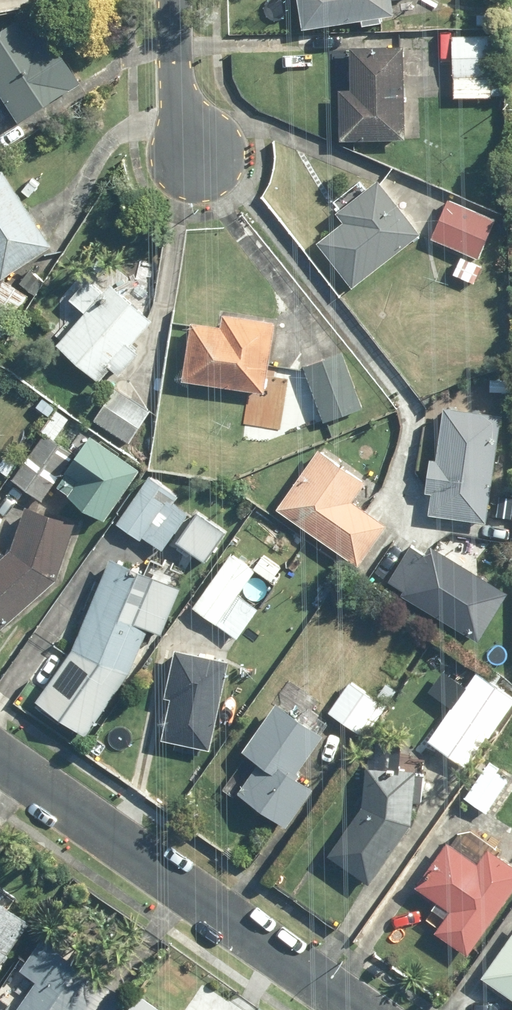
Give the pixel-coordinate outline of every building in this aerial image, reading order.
[(361,27),(382,24),(380,17),(395,15),(392,0),(297,0),(302,31),(360,21),(361,27)] [(19,125),(79,87),(46,34),(35,41),(21,18),(0,32),(0,95),(19,125)] [(490,35),(453,35),(454,98),(491,97),(490,35)] [(404,50),(352,50),(352,91),(340,91),(340,142),(404,142),(404,50)] [(0,172),(0,173),(0,279),(1,280),(51,246),(0,172)] [(344,224),(317,244),(351,289),(421,236),(380,182),(365,193),(356,181),(328,203),(344,224)] [(495,220),(448,198),(430,238),(477,259),(495,220)] [(82,279),(65,299),(84,315),(55,348),(97,385),(110,370),(119,379),(139,356),(129,348),(152,322),(110,285),(101,296),(82,279)] [(2,282),(0,286),(0,343),(28,299),(2,282)] [(217,328),(191,324),(182,382),(265,395),(277,324),(219,314),(217,328)] [(342,352),(302,367),(323,424),(364,408),(342,352)] [(112,389),(92,420),(129,444),(149,412),(112,389)] [(436,461),(428,460),(424,492),(433,493),(430,517),(488,524),(500,417),(442,410),(436,461)] [(74,456),(55,440),(70,421),(58,411),(42,432),(46,435),(11,481),(38,502),(74,456)] [(139,473),(90,438),(54,488),(103,523),(139,473)] [(365,485),(317,451),(276,509),(359,568),(388,527),(353,502),(365,485)] [(176,497),(146,477),(114,524),(140,542),(142,540),(162,553),(188,515),(171,504),(176,497)] [(23,509),(9,554),(0,562),(0,626),(2,628),(58,579),(75,525),(23,509)] [(225,533),(195,513),(173,545),(204,565),(225,533)] [(425,553),(408,542),(382,582),(478,645),(509,597),(430,546),(425,553)] [(256,572),(230,554),(192,610),(238,642),(260,611),(239,597),(256,572)] [(161,569),(157,579),(109,561),(75,648),(35,700),(83,736),(130,675),(147,630),(163,637),(177,601),(185,578),(161,569)] [(225,659),(173,654),(164,744),(216,749),(225,659)] [(477,675),(468,689),(441,670),(425,693),(452,712),(435,737),(473,762),(511,705),(511,698),(477,675)] [(385,708),(349,682),(327,713),(363,738),(385,708)] [(295,779),(323,736),(277,705),(244,754),(259,764),(237,797),(288,830),(314,791),(295,779)] [(511,779),(486,763),(464,797),(490,813),(511,779)] [(369,886),(413,826),(414,803),(422,804),(425,772),(366,767),(363,809),(328,856),(369,886)] [(447,839),(414,886),(447,909),(433,929),(467,953),(511,889),(511,865),(487,847),(478,860),(447,839)] [(28,921),(0,903),(0,963),(28,921)] [(481,978),(511,999),(511,932),(481,978)] [(40,938),(19,970),(36,982),(16,1009),(113,1009),(123,995),(40,938)] [(139,991),(125,1009),(165,1009),(139,991)]
